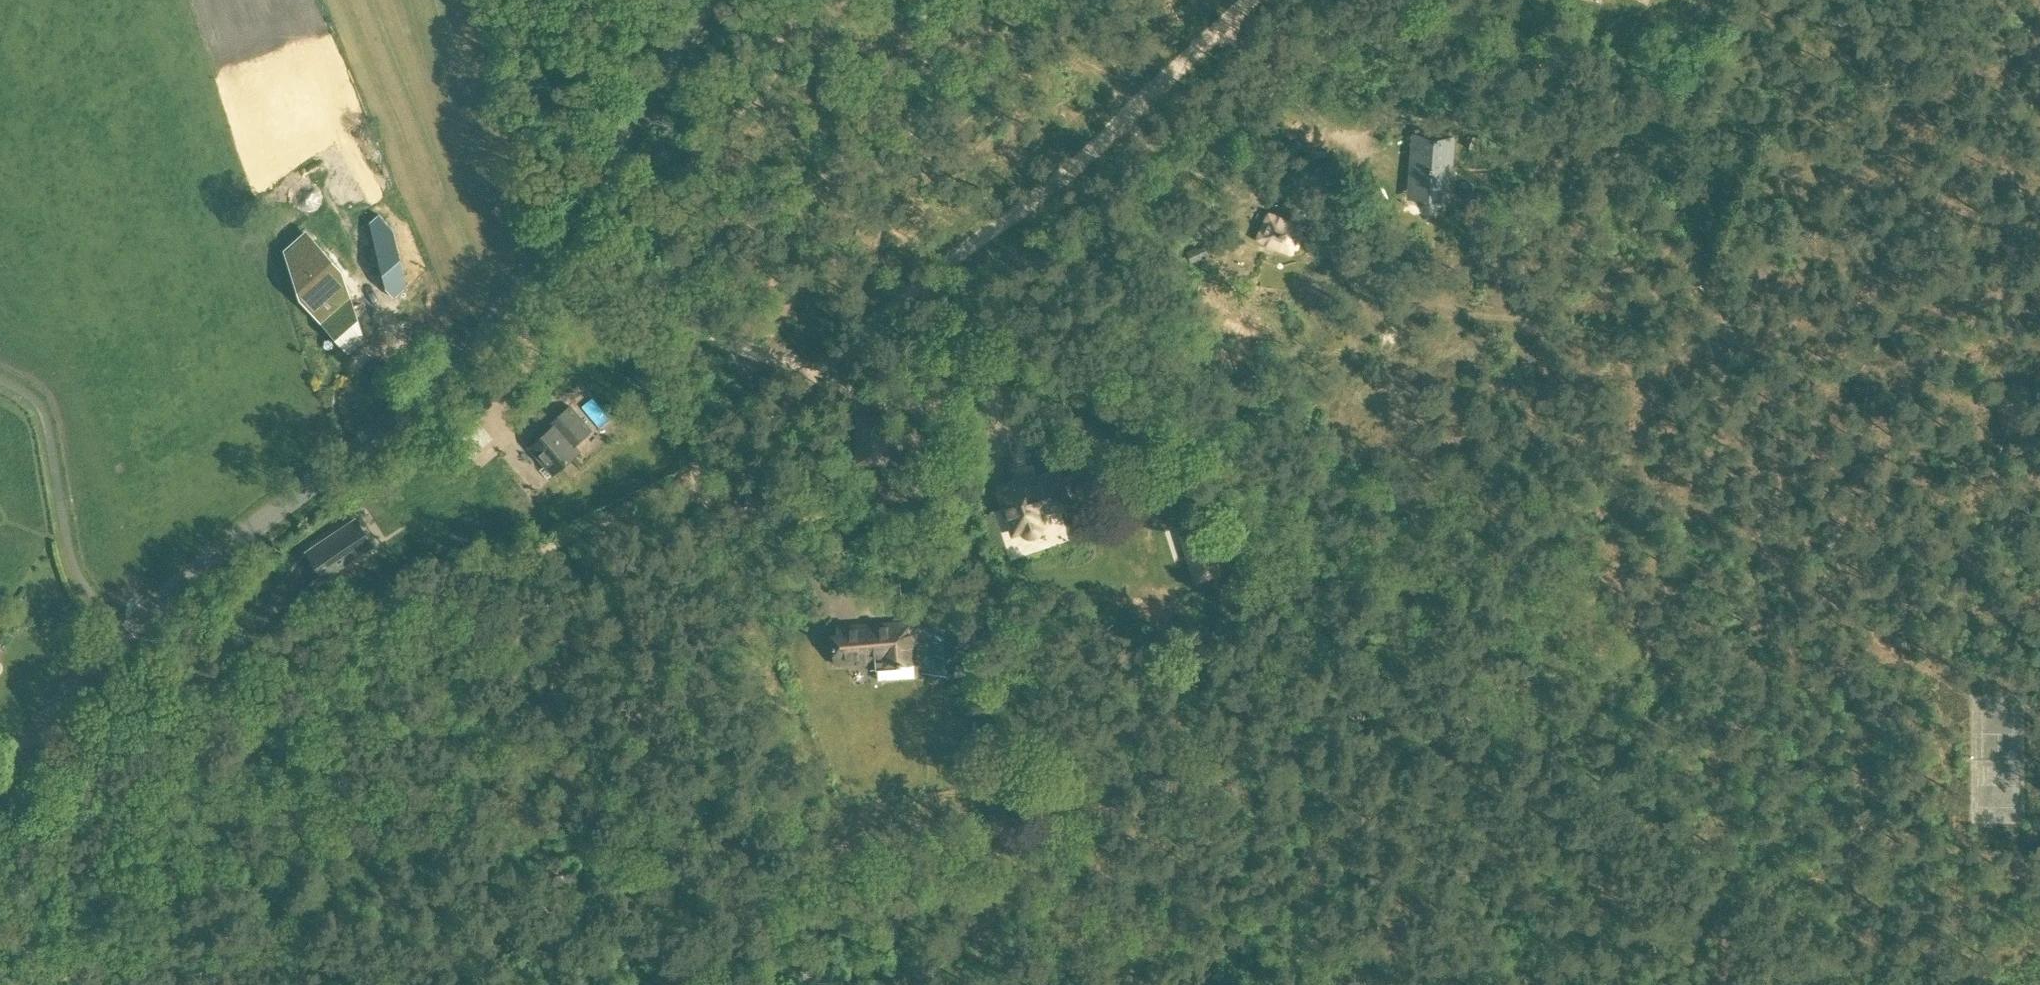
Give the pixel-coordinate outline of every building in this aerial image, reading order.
[(1448,189),(1453,140),(1414,136),(1412,154),(1415,154),(1412,193),(1440,195),(1440,188),(1448,189)] [(1472,137),(1468,149),(1476,152),(1480,140),(1472,137)] [(1293,255),(1304,230),(1267,212),(1239,198),(1243,189),(1230,178),(1207,212),(1242,241),(1250,235),(1293,255)] [(382,209),(373,216),(390,281),(399,293),(413,280),(397,226),(382,209)] [(310,224),(288,243),(304,291),(353,346),(368,332),(347,265),(310,224)] [(1197,246),(1186,251),(1191,262),(1202,257),(1197,246)] [(572,444),(588,430),(569,407),(547,426),(550,429),(528,447),(544,465),(539,469),(546,477),(551,473),(578,450),(572,444)] [(854,415),(854,466),(888,466),(888,415),(854,415)] [(1065,510),(1063,504),(1061,497),(1064,495),(1060,483),(1056,485),(1054,477),(1037,483),(1033,470),(1008,479),(1010,485),(996,490),(1012,536),(1020,533),(1023,535),(1028,537),(1034,537),(1038,536),(1042,533),(1043,529),(1043,527),(1052,524),(1049,515),(1065,510)] [(357,516),(309,547),(325,573),(374,541),(357,516)] [(1212,550),(1188,557),(1195,580),(1219,572),(1212,550)] [(847,663),(866,661),(874,660),(875,670),(877,670),(879,682),(897,680),(897,678),(911,676),(910,664),(917,663),(915,646),(917,631),(881,623),(834,628),(835,636),(830,636),(834,660),(847,658),(847,663)] [(956,664),(954,677),(966,679),(968,666),(956,664)]
